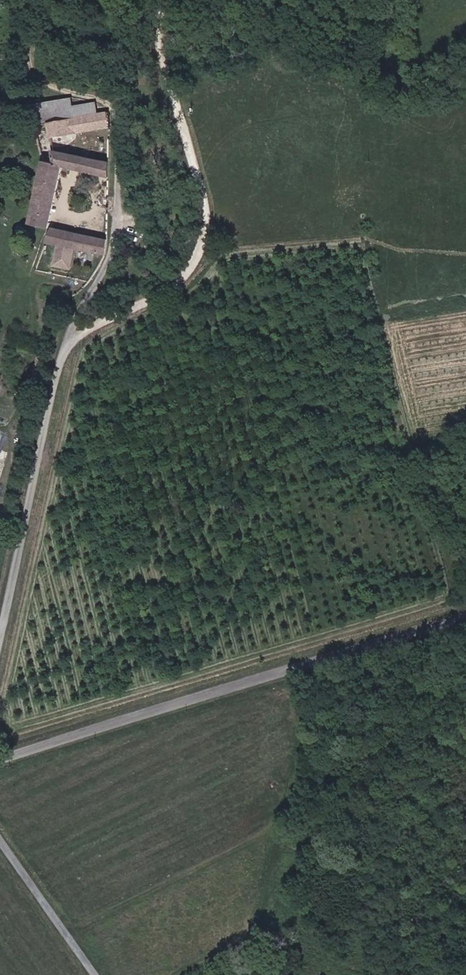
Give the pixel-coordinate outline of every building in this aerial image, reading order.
[(74,111),(31,109),(35,126),(44,170),(37,232),(55,237),(63,196),(109,201),(109,186),(82,183),(84,147),(110,148),(110,137),(96,135),(97,121),(75,120),(74,111)] [(108,278),(108,263),(59,241),(52,254),(64,261),(57,277),(75,285),(82,268),(108,278)]
